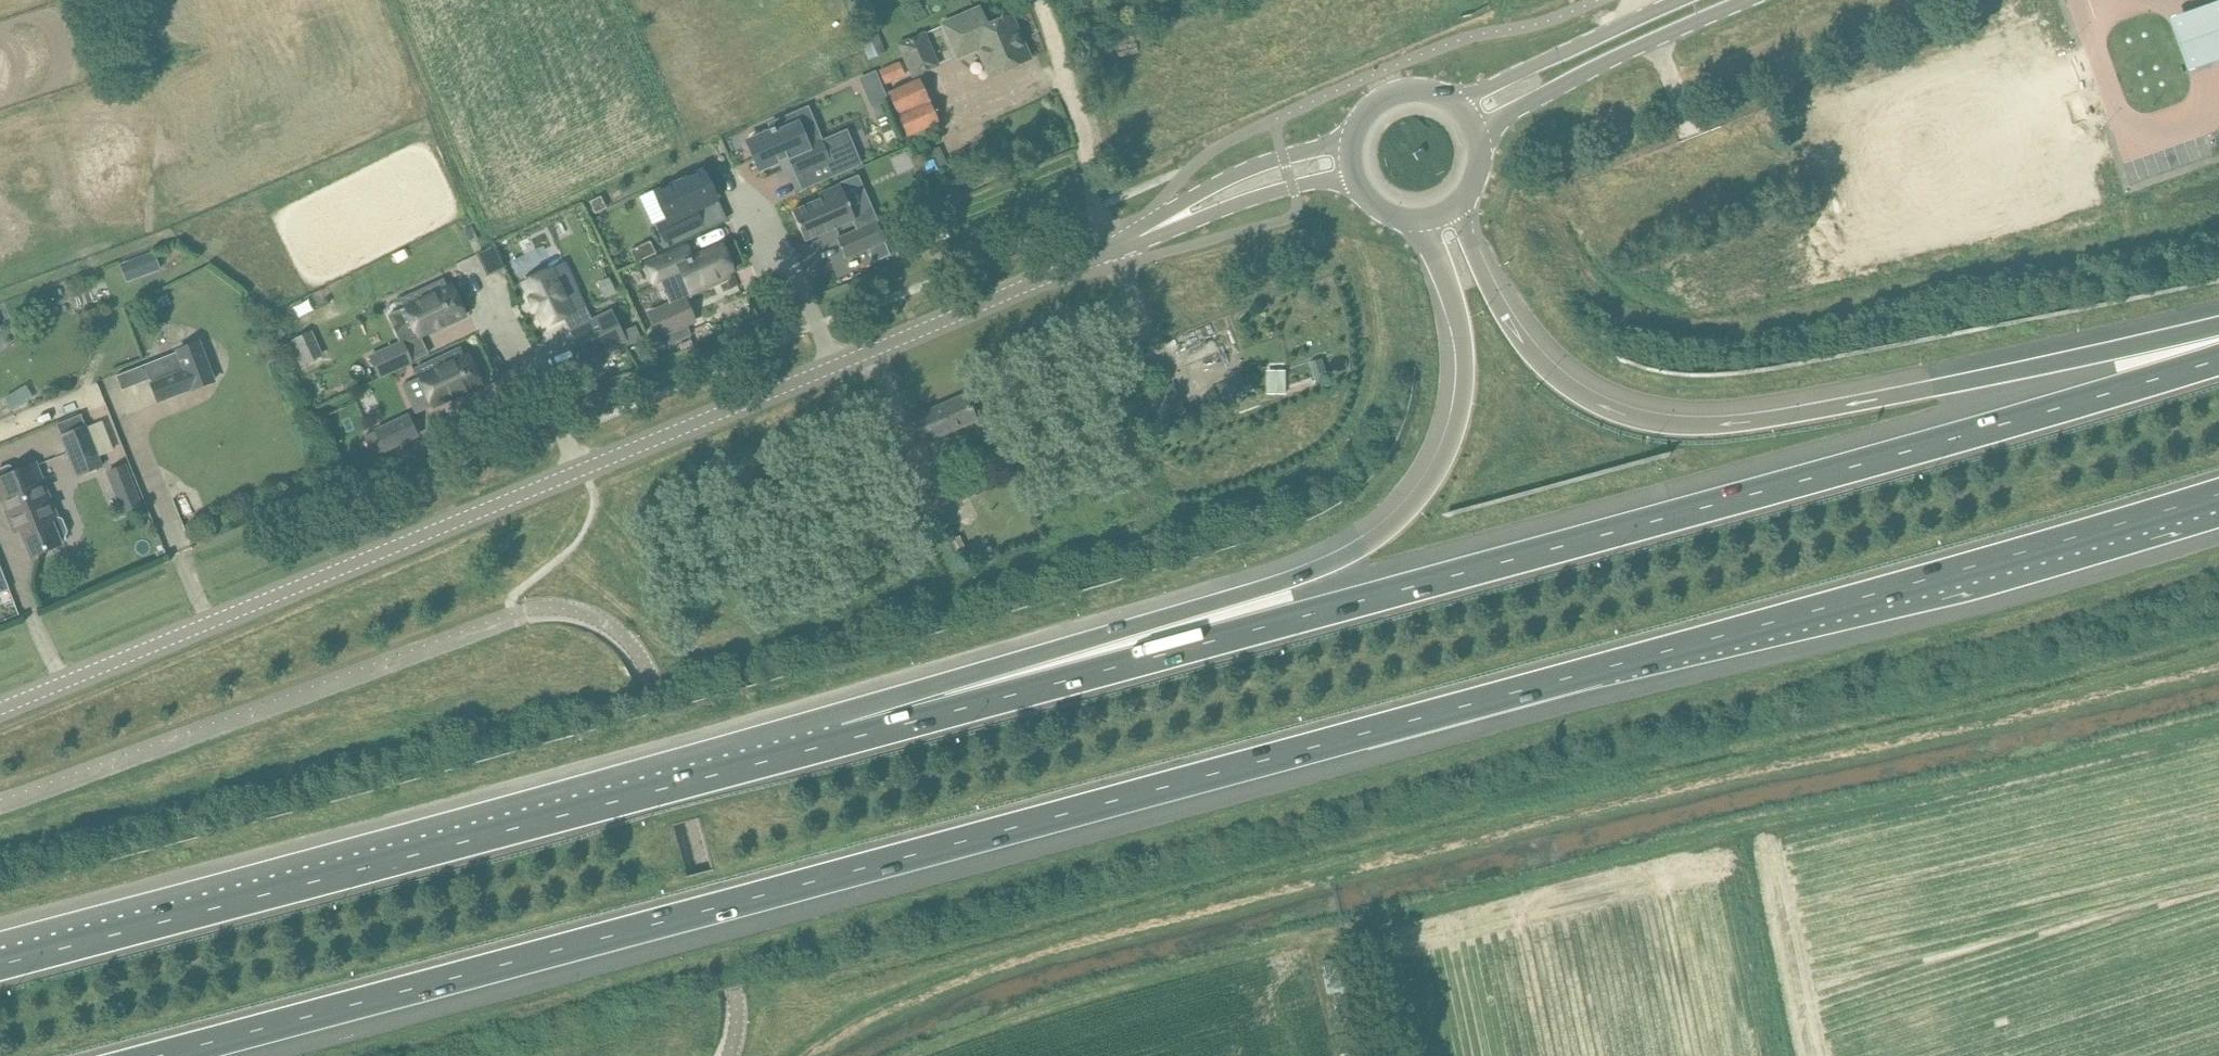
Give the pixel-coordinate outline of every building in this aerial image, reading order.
[(2168,19),(2187,72),(2218,61),(2218,1),(2168,19)] [(979,9),(944,25),(949,37),(957,57),(978,47),(991,75),(1029,58),(1021,39),(1011,16),(987,26),(979,9)] [(875,31),(859,38),(869,59),(885,52),(875,31)] [(925,33),(898,45),(912,78),(939,67),(925,33)] [(900,62),(880,70),(886,84),(906,76),(900,62)] [(875,70),(859,77),(866,92),(881,85),(875,70)] [(920,79),(888,93),(907,137),(939,122),(920,79)] [(771,132),(747,142),(759,170),(778,162),(789,157),(790,158),(796,174),(800,172),(807,187),(860,164),(846,131),(809,147),(794,114),(769,124),(771,129),(770,130),(771,132)] [(941,146),(932,150),(940,169),(949,166),(941,146)] [(914,189),(913,156),(877,158),(878,191),(914,189)] [(696,170),(655,189),(669,219),(658,225),(666,242),(702,225),(694,209),(715,200),(702,172),(698,174),(696,170)] [(820,199),(792,212),(805,241),(855,220),(840,185),(818,194),(820,199)] [(598,195),(587,200),(593,211),(604,206),(598,195)] [(877,221),(837,239),(846,259),(868,249),(885,241),(877,221)] [(651,241),(631,250),(637,262),(657,253),(651,241)] [(885,241),(868,249),(873,263),(891,255),(885,241)] [(687,246),(646,263),(654,283),(680,272),(690,294),(713,284),(711,280),(728,273),(734,271),(723,245),(692,258),(687,246)] [(153,254),(121,267),(127,283),(159,271),(153,254)] [(552,268),(523,282),(530,298),(528,299),(535,313),(537,312),(544,327),(565,317),(574,313),(573,312),(585,306),(578,290),(565,296),(552,268)] [(445,280),(401,300),(418,337),(466,315),(452,286),(448,288),(445,280)] [(680,298),(647,313),(658,337),(664,334),(668,343),(689,334),(685,325),(691,323),(680,298)] [(611,312),(572,331),(586,360),(625,341),(611,312)] [(305,363),(322,356),(312,332),(295,339),(305,363)] [(405,340),(369,357),(378,377),(415,360),(405,340)] [(174,375),(152,383),(159,402),(214,380),(199,343),(177,352),(184,370),(174,375)] [(461,348),(415,369),(419,377),(433,407),(482,384),(468,354),(464,356),(461,348)] [(1291,392),(1290,367),(1269,368),(1270,393),(1291,392)] [(32,384),(9,394),(15,407),(38,396),(32,384)] [(1167,397),(1153,402),(1156,410),(1162,426),(1163,425),(1186,417),(1185,416),(1177,393),(1167,397)] [(966,394),(912,417),(924,443),(977,420),(966,394)] [(408,416),(372,433),(381,453),(381,452),(417,436),(408,416)] [(86,426),(61,436),(77,477),(102,467),(86,426)] [(10,520),(51,504),(35,467),(17,474),(15,468),(9,465),(0,469),(0,494),(10,520)] [(124,465),(108,471),(126,513),(141,507),(124,465)] [(51,504),(10,520),(14,530),(20,528),(31,554),(60,541),(59,539),(64,537),(67,531),(62,521),(57,519),(51,521),(49,515),(54,513),(51,504)] [(0,593),(8,590),(9,591),(10,590),(0,565),(0,593)] [(1344,958),(1321,962),(1328,994),(1350,989),(1344,958)]
